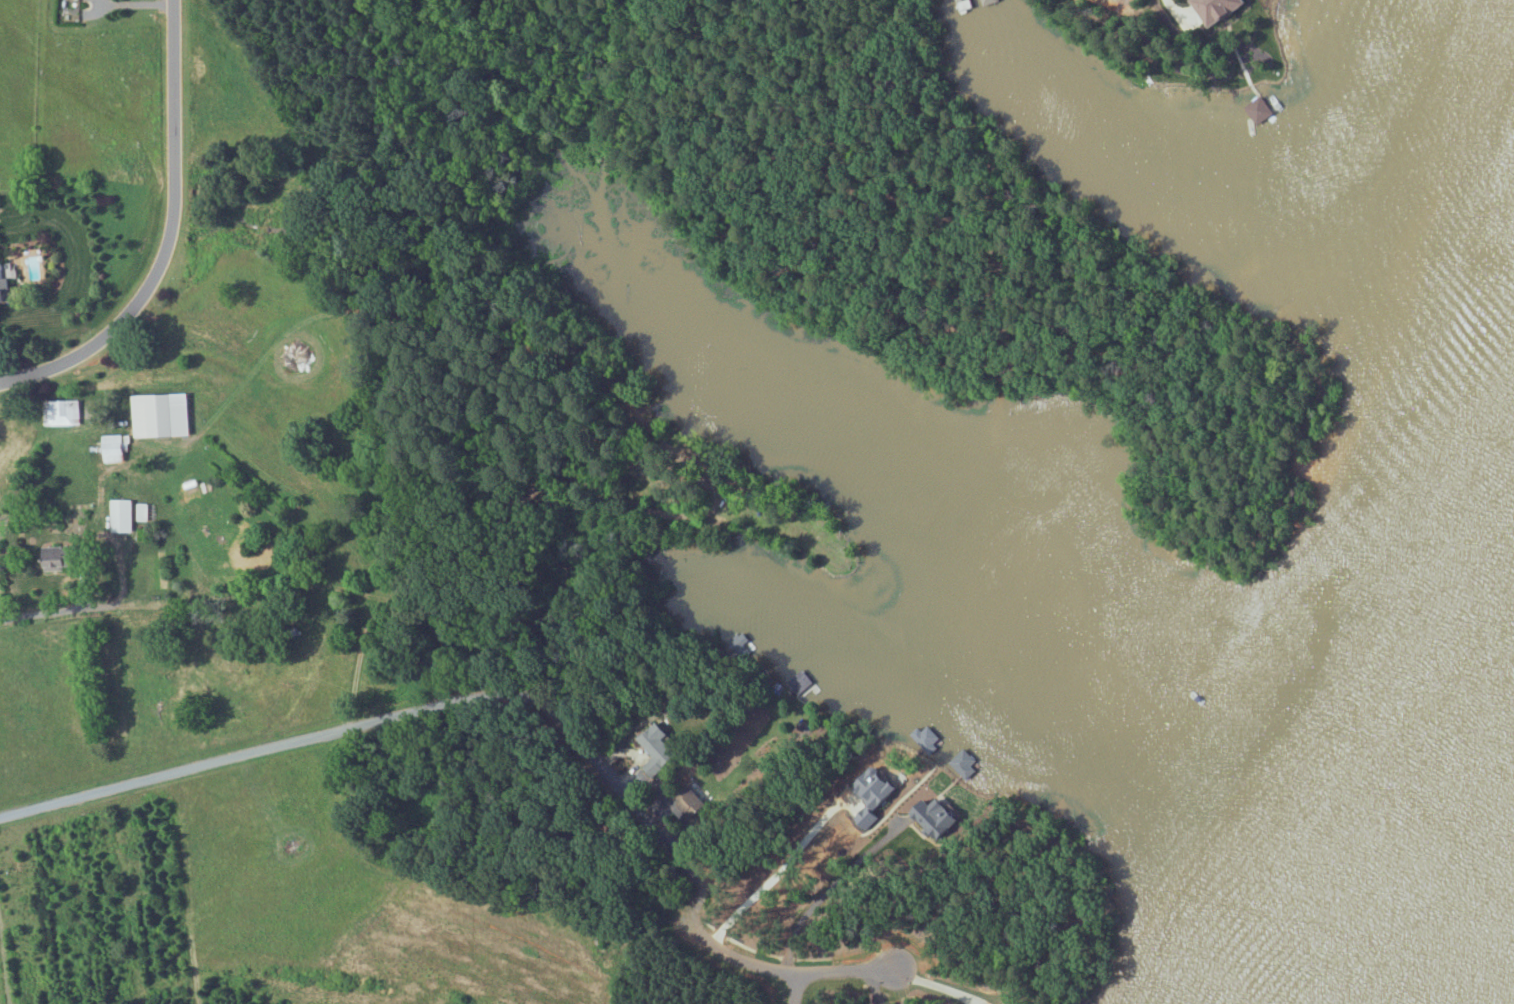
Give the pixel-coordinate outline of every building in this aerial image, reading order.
[(1247,5),(1244,0),(1192,0),(1210,29),(1247,5)] [(1246,107),(1257,125),(1275,114),(1262,96),(1246,107)] [(5,301),(5,290),(10,289),(9,276),(4,277),(3,262),(0,262),(0,301),(5,301)] [(189,434),(188,392),(132,394),(134,436),(189,434)] [(79,399),(44,399),(44,425),(79,424),(79,399)] [(104,462),(124,461),(123,434),(103,435),(104,462)] [(132,499),(111,499),(111,531),(132,531),(132,499)] [(148,503),(137,503),(136,520),(147,521),(148,503)] [(74,545),(42,546),(43,569),(75,567),(74,545)] [(662,738),(668,733),(656,721),(637,739),(652,755),(641,765),(651,777),(676,754),(662,738)] [(967,780),(980,766),(962,749),(949,763),(967,780)] [(925,799),(906,816),(926,837),(947,818),(940,811),(947,806),(938,797),(930,804),(925,799)]
